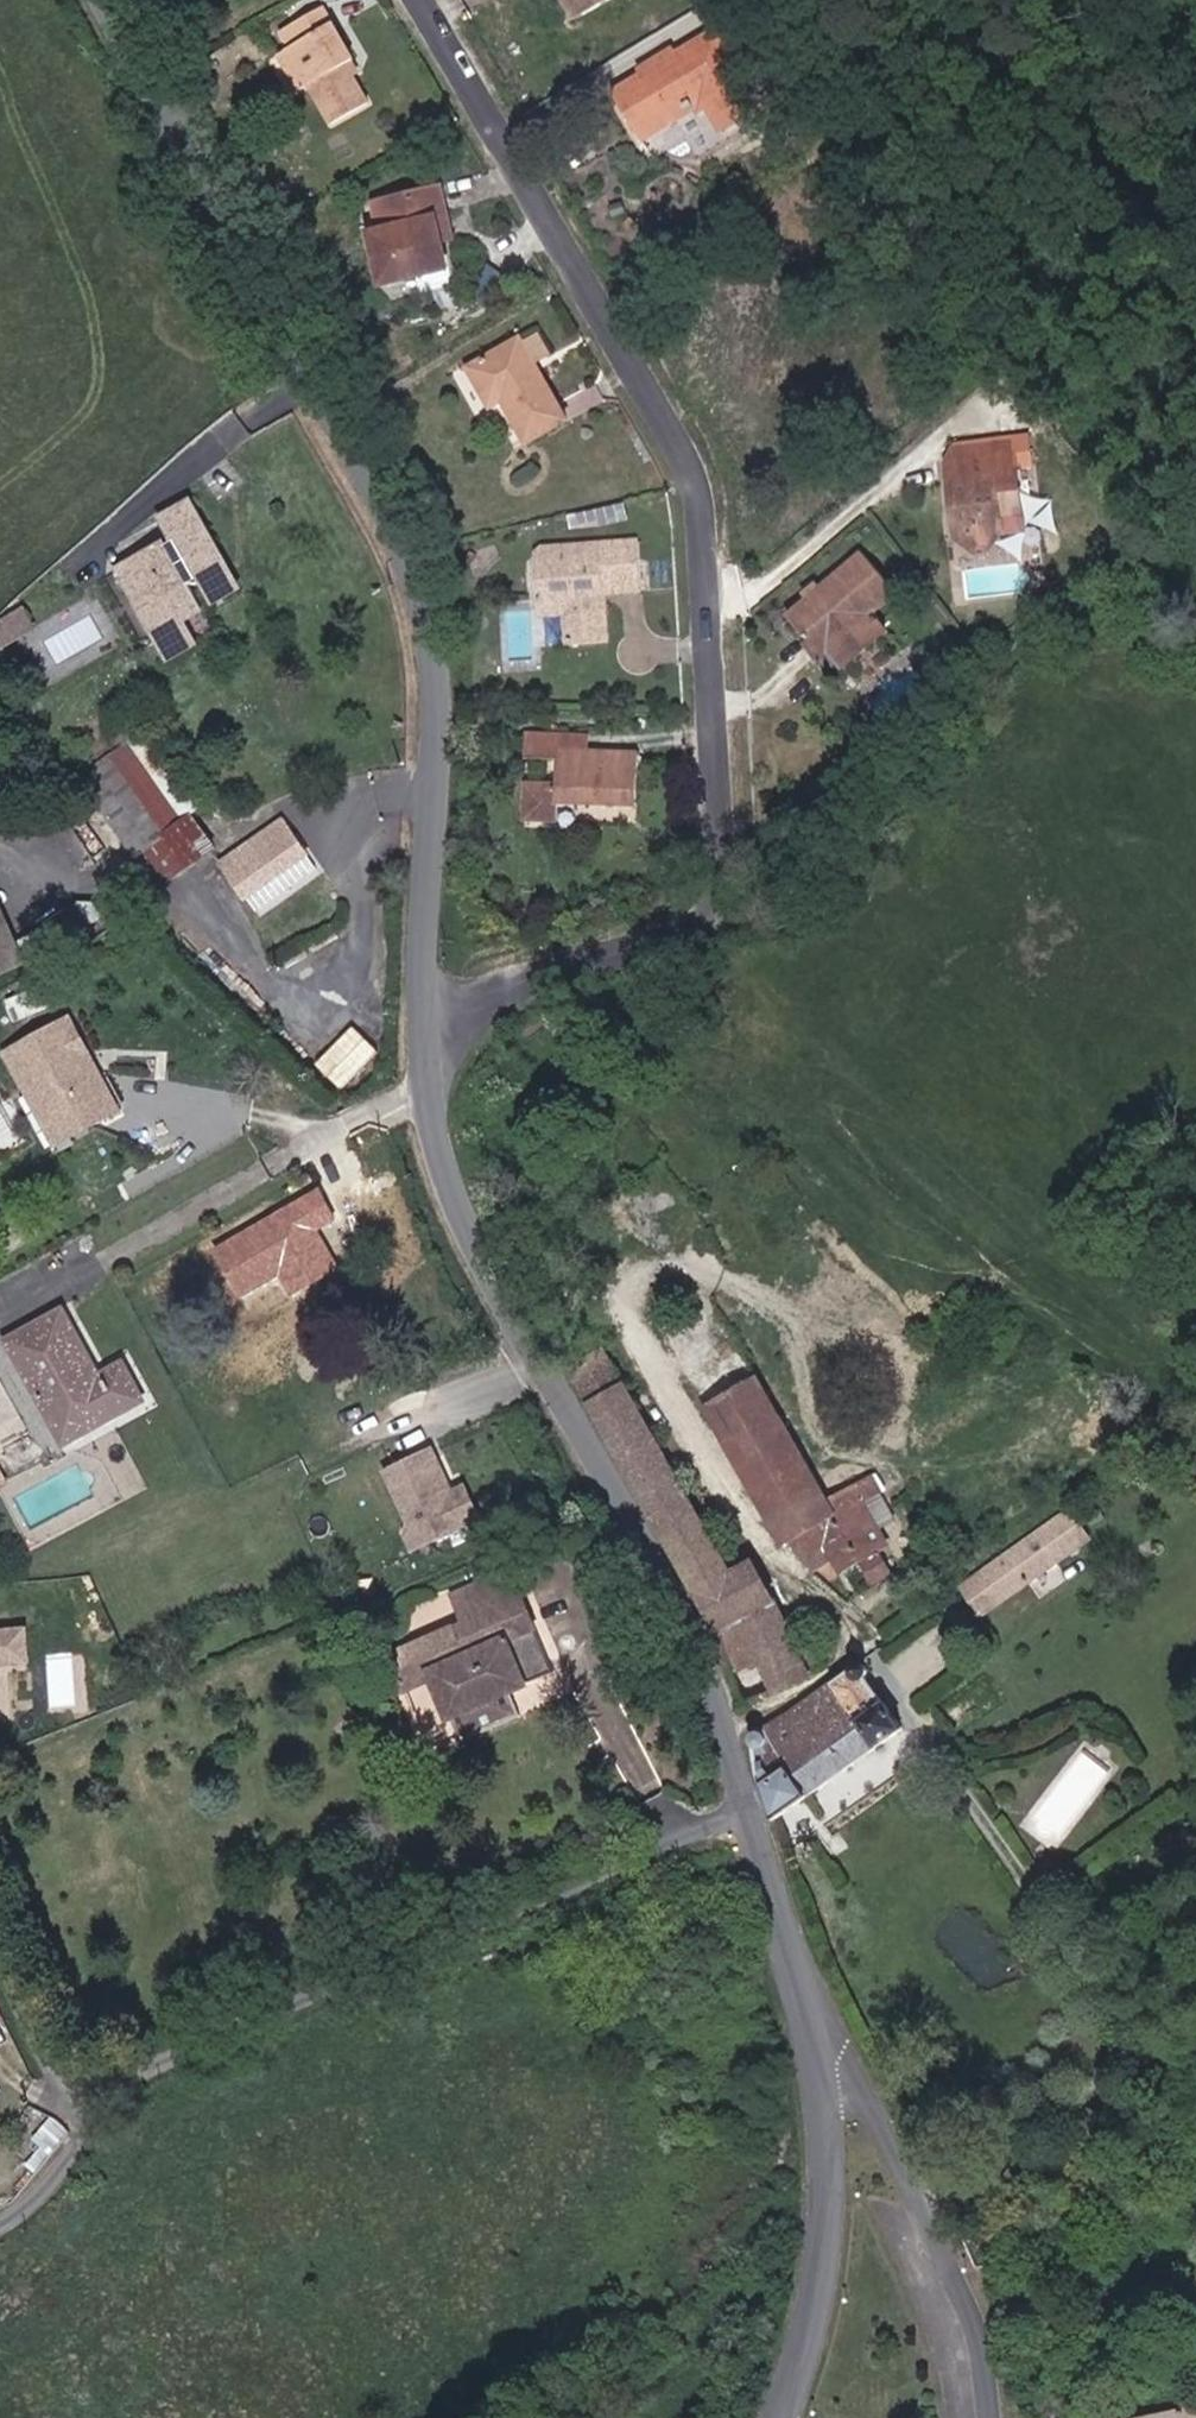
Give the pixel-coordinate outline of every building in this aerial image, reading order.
[(575,21),(587,15),(580,0),(564,0),(575,21)] [(587,15),(614,0),(580,0),(587,15)] [(293,58),(310,91),(331,127),(379,100),(355,59),(360,55),(334,5),(306,21),(318,44),(293,58)] [(652,54),(656,60),(613,84),(641,131),(696,97),(701,104),(712,97),(727,122),(769,96),(723,20),(681,46),(677,40),(652,54)] [(267,72),(285,105),(310,91),(293,58),(267,72)] [(392,291),(452,272),(445,246),(458,242),(450,214),(442,188),(381,205),(390,236),(377,240),(392,291)] [(532,347),(546,370),(563,358),(550,336),(532,347)] [(535,457),(581,428),(546,370),(532,347),(486,376),(535,457)] [(1018,451),(1018,472),(964,472),(965,494),(970,494),(971,528),(1013,528),(1013,509),(1034,509),(1033,451),(1018,451)] [(1018,472),(1018,451),(964,452),(964,472),(1018,472)] [(149,484),(121,500),(128,519),(81,544),(132,632),(179,604),(160,570),(176,562),(179,538),(149,484)] [(645,545),(550,545),(544,551),(544,595),(569,595),(569,619),(569,645),(608,644),(608,595),(645,595),(645,545)] [(849,654),(889,620),(913,600),(878,555),(796,621),(834,667),(849,654)] [(544,619),(569,619),(569,595),(544,595),(544,619)] [(37,626),(22,604),(0,618),(0,649),(37,626)] [(901,635),(889,620),(849,654),(861,670),(901,635)] [(155,870),(210,826),(186,796),(199,784),(140,714),(72,773),(155,870)] [(594,732),(532,729),(531,756),(564,757),(563,782),(542,781),(541,792),(532,792),(531,820),(563,821),(564,801),(642,805),(644,753),(594,751),(594,732)] [(283,845),(298,833),(278,812),(264,823),(283,845)] [(276,874),(310,845),(298,833),(283,845),(264,823),(244,841),(276,874)] [(270,906),(324,860),(310,845),(276,874),(244,841),(227,856),(270,906)] [(20,934),(0,892),(0,946),(20,934)] [(0,946),(0,973),(101,915),(88,895),(20,934),(0,946)] [(76,1022),(14,1061),(50,1122),(66,1112),(81,1140),(130,1113),(76,1022)] [(319,1063),(345,1087),(381,1048),(354,1024),(319,1063)] [(50,1122),(66,1149),(81,1140),(66,1112),(50,1122)] [(318,1188),(210,1248),(240,1301),(277,1281),(289,1301),(344,1271),(319,1226),(335,1218),(318,1188)] [(670,1327),(805,1548),(814,1563),(831,1555),(852,1586),(899,1557),(871,1511),(849,1522),(712,1306),(670,1327)] [(16,1341),(74,1443),(127,1414),(107,1382),(68,1313),(16,1341)] [(668,1525),(697,1508),(610,1355),(582,1370),(668,1525)] [(107,1382),(127,1414),(148,1402),(130,1370),(107,1382)] [(3,1383),(0,1385),(0,1454),(32,1437),(3,1383)] [(471,1506),(455,1473),(435,1482),(429,1469),(435,1466),(421,1436),(372,1460),(398,1512),(410,1516),(418,1532),(471,1506)] [(705,1592),(735,1577),(697,1508),(668,1525),(705,1592)] [(1090,1541),(1070,1511),(979,1576),(1001,1604),(1090,1541)] [(418,1532),(410,1516),(398,1512),(395,1523),(403,1540),(418,1532)] [(812,1649),(809,1650),(760,1563),(743,1573),(740,1575),(735,1577),(705,1592),(722,1622),(731,1629),(762,1710),(831,1671),(848,1658),(837,1638),(818,1647),(812,1649)] [(421,1701),(449,1686),(472,1731),(574,1686),(527,1584),(470,1609),(482,1635),(407,1669),(421,1701)] [(39,1658),(31,1625),(0,1632),(0,1667),(39,1658)] [(867,1660),(757,1724),(771,1811),(905,1727),(867,1660)] [(1165,2389),(1175,2417),(1195,2417),(1195,2382),(1165,2389)] [(1165,2389),(1075,2417),(1175,2417),(1165,2389)]
